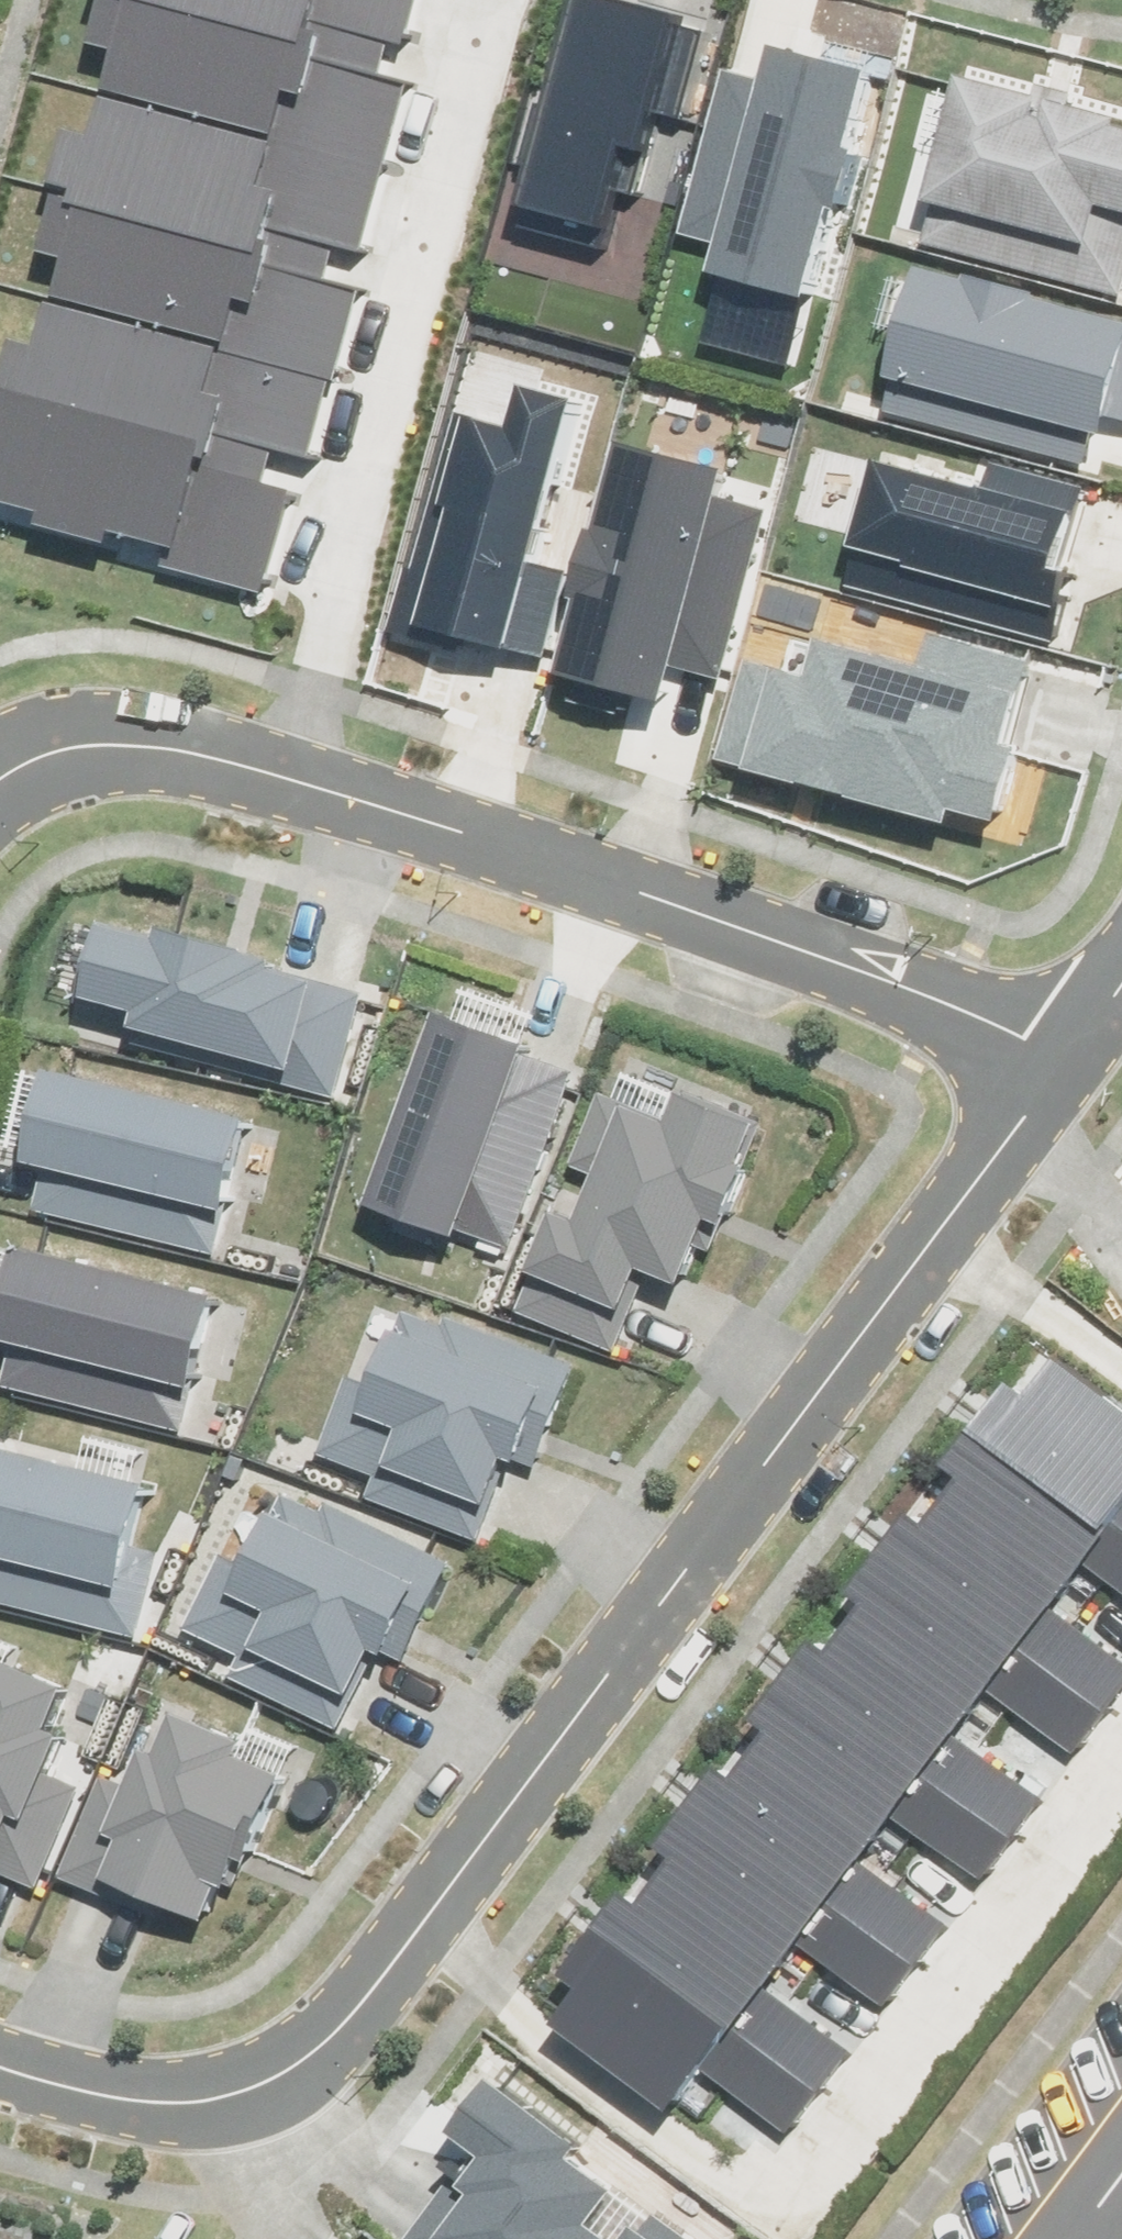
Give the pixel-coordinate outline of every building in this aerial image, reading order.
[(124,83),(393,151),(412,75),(386,68),(391,48),(203,0),(145,0),(124,83)] [(391,48),(394,31),(416,37),(426,0),(203,0),(391,48)] [(616,223),(639,145),(655,150),(667,106),(695,114),(723,16),(665,0),(588,0),(531,199),(616,223)] [(895,70),(789,42),(780,75),(731,61),(687,225),(735,238),(730,259),(837,287),(895,70)] [(979,76),(935,235),(1121,286),(1121,115),(979,76)] [(124,83),(92,197),(284,247),(338,261),(344,237),(371,244),(393,151),(124,83)] [(92,197),(64,304),(343,376),(367,282),(335,274),(338,261),(284,247),(92,197)] [(1116,431),(1121,406),(1121,308),(932,261),(895,407),(1090,456),(1098,427),(1116,431)] [(64,304),(41,392),(277,453),(280,439),(324,450),(343,376),(64,304)] [(477,412),(424,612),(524,639),(591,388),(534,373),(521,424),(477,412)] [(0,433),(0,490),(58,505),(54,519),(127,538),(130,526),(182,539),(176,560),(277,586),(304,484),(270,476),(277,453),(41,392),(13,383),(0,433)] [(735,465),(635,438),(575,666),(678,693),(686,661),(734,674),(779,500),(730,487),(735,465)] [(891,452),(857,577),(1061,632),(1078,568),(1067,565),(1089,483),(990,456),(984,478),(891,452)] [(756,648),(726,753),(962,819),(968,801),(999,809),(1041,660),(936,631),(928,658),(827,630),(817,665),(756,648)] [(93,989),(155,1005),(147,1034),(341,1084),(365,989),(288,969),(292,953),(177,924),(174,935),(111,919),(93,989)] [(546,1040),(459,1008),(390,1190),(513,1236),(577,1065),(542,1052),(546,1040)] [(63,1060),(40,1161),(52,1163),(42,1208),(221,1248),(232,1199),(241,1201),(262,1105),(63,1060)] [(611,1086),(589,1142),(616,1153),(592,1214),(568,1205),(530,1303),(618,1337),(649,1258),(695,1275),(722,1207),(736,1213),(773,1120),(690,1088),(680,1113),(611,1086)] [(32,1240),(10,1340),(22,1343),(12,1387),(190,1427),(201,1378),(209,1380),(231,1285),(32,1240)] [(411,1306),(377,1402),(422,1418),(396,1491),(491,1525),(519,1448),(550,1459),(587,1356),(453,1308),(449,1320),(411,1306)] [(940,1517),(1053,1601),(1090,1553),(1121,1577),(1121,1394),(1069,1355),(1040,1394),(1016,1377),(954,1459),(973,1473),(940,1517)] [(143,1621),(161,1544),(145,1540),(160,1474),(0,1436),(0,1588),(143,1621)] [(290,1490),(247,1580),(291,1601),(258,1671),(349,1714),(384,1641),(414,1655),(462,1555),(331,1493),(325,1506),(290,1490)] [(850,1645),(967,1731),(998,1688),(1081,1749),(1121,1693),(1121,1651),(1053,1601),(940,1517),(924,1505),(865,1585),(885,1599),(850,1645)] [(789,1723),(753,1771),(866,1855),(902,1806),(985,1868),(1044,1790),(967,1731),(850,1645),(829,1630),(769,1709),(789,1723)] [(45,1878),(86,1772),(62,1763),(75,1730),(60,1724),(78,1677),(6,1649),(0,1664),(0,1861),(45,1878)] [(190,1703),(172,1747),(156,1741),(121,1824),(136,1830),(120,1868),(214,1906),(230,1868),(241,1872),(252,1847),(265,1852),(300,1764),(254,1745),(260,1731),(190,1703)] [(694,1849),(660,1895),(774,1979),(809,1933),(891,1995),(951,1916),(910,1886),(866,1855),(753,1771),(735,1755),(675,1835),(694,1849)] [(598,1978),(568,2018),(684,2103),(713,2064),(801,2128),(863,2044),(774,1979),(660,1895),(641,1881),(579,1964),(598,1978)] [(506,2065),(461,2123),(493,2148),(472,2175),(485,2185),(453,2227),(468,2238),(700,2238),(588,2154),(601,2137),(506,2065)]
